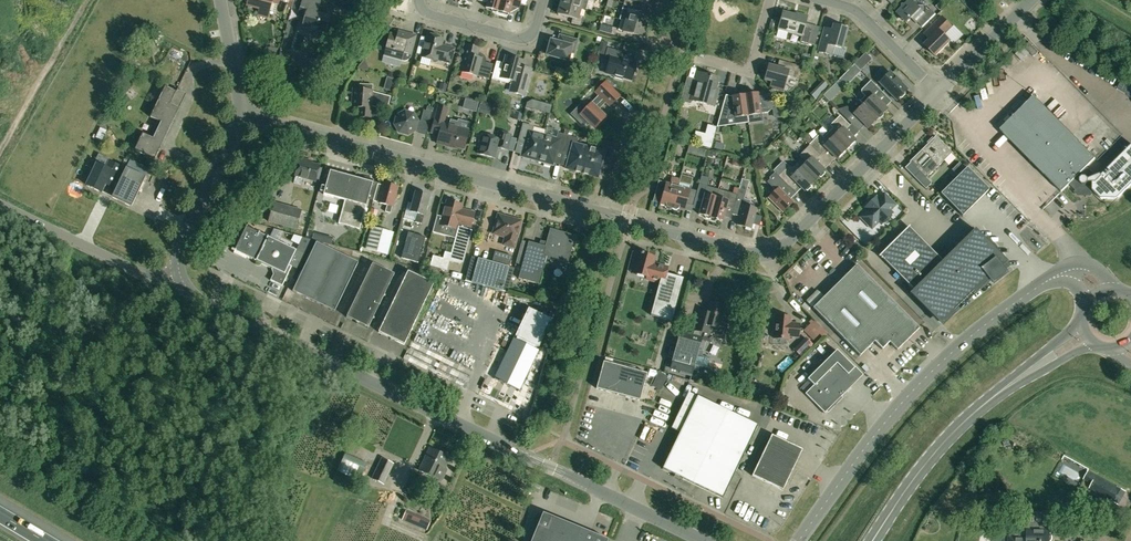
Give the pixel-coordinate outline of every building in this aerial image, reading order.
[(247,5),(260,9),(258,15),(267,18),(272,2),(278,4),(279,0),(248,0),(247,5)] [(302,27),(325,34),(329,17),(316,14),(320,0),(319,0),(303,0),(299,14),(305,15),(302,27)] [(486,8),(491,9),(492,12),(497,13),(501,0),(488,0),(486,8)] [(521,0),(501,0),(497,13),(501,14),(504,13),(509,14),(511,6),(519,8),(521,0)] [(561,3),(581,9),(586,10),(588,0),(561,0),(561,3)] [(896,13),(898,15),(898,19),(902,19),(907,24),(912,19),(916,24),(918,22),(923,27),(936,14),(931,9),(929,10),(925,5),(927,3),(924,0),(909,0),(906,4),(902,4),(902,8),(896,13)] [(942,1),(937,7),(941,11),(946,5),(942,1)] [(579,16),(581,9),(561,3),(558,14),(573,18),(571,23),(580,26),(582,17),(579,16)] [(637,7),(630,5),(623,3),(619,19),(626,21),(646,27),(647,24),(649,24),(651,18),(649,17),(649,15),(636,12),(637,7)] [(786,38),(787,32),(801,36),(800,41),(815,45),(818,32),(804,28),(807,16),(796,13),(796,15),(783,12),(776,35),(777,35),(776,36),(786,38)] [(925,34),(930,40),(925,45),(936,56),(951,41),(954,45),(964,35),(954,25),(953,27),(943,17),(933,27),(925,34)] [(645,30),(646,27),(626,21),(624,26),(620,25),(618,30),(623,32),(643,38),(643,36),(645,37),(647,30),(645,30)] [(601,24),(599,31),(615,35),(616,28),(601,24)] [(824,28),(821,38),(818,51),(831,55),(832,54),(844,57),(847,47),(843,46),(847,29),(833,25),(832,30),(824,28)] [(410,58),(411,55),(416,35),(403,32),(402,36),(390,33),(383,56),(404,62),(406,61),(409,60),(410,58)] [(153,38),(152,34),(147,36),(142,38),(146,50),(155,47),(156,46),(153,38)] [(428,34),(427,37),(421,35),(416,53),(422,55),(421,57),(437,61),(437,59),(450,63),(454,49),(441,45),(443,39),(428,34)] [(574,53),(578,40),(565,36),(564,42),(561,43),(551,40),(550,42),(548,43),(547,48),(548,50),(546,55),(568,61),(570,52),(574,53)] [(1039,53),(1030,43),(1025,47),(1034,57),(1039,53)] [(480,53),(478,52),(479,48),(466,45),(464,55),(465,55),(460,71),(489,79),(493,64),(486,62),(486,60),(485,58),(484,56),(482,54),(480,53)] [(1024,47),(1016,55),(1021,61),(1029,54),(1024,47)] [(614,77),(622,79),(622,77),(631,80),(634,72),(635,72),(637,66),(635,66),(636,64),(621,60),(623,52),(608,48),(605,56),(610,58),(606,73),(615,75),(614,77)] [(296,61),(297,57),(280,52),(280,55),(278,60),(294,65),(296,61)] [(865,53),(854,64),(861,70),(872,59),(865,53)] [(308,59),(297,56),(295,65),(306,67),(308,59)] [(510,80),(512,80),(509,91),(514,92),(524,95),(531,71),(529,69),(524,67),(522,67),(524,61),(506,56),(504,65),(502,66),(496,64),(492,79),(508,83),(510,82),(510,80)] [(367,71),(364,60),(358,68),(367,71)] [(783,91),(784,85),(787,76),(796,78),(800,66),(783,61),(781,68),(768,65),(764,79),(771,81),(770,88),(783,91)] [(890,72),(879,83),(896,100),(899,97),(901,97),(905,94),(905,92),(907,89),(890,72)] [(686,88),(683,102),(690,104),(691,100),(705,104),(713,106),(715,98),(718,89),(715,88),(718,78),(698,73),(693,90),(686,88)] [(849,82),(843,76),(839,79),(846,85),(849,82)] [(1116,89),(1130,97),(1130,84),(1130,83),(1121,78),(1116,89)] [(883,93),(874,84),(870,79),(860,89),(860,91),(865,96),(860,101),(863,104),(877,119),(878,118),(880,118),(883,115),(883,113),(887,109),(877,99),(883,93)] [(833,86),(839,91),(844,86),(839,80),(833,86)] [(582,103),(571,114),(584,126),(588,122),(595,128),(606,117),(598,110),(602,106),(600,104),(604,100),(606,102),(610,106),(621,95),(606,81),(596,92),(599,95),(587,107),(582,103)] [(812,97),(816,100),(829,87),(825,83),(812,97)] [(372,90),(372,85),(360,84),(359,89),(353,89),(352,107),(359,107),(359,116),(371,117),(372,106),(381,109),(387,110),(390,96),(385,95),(372,91),(372,90)] [(135,149),(155,159),(160,148),(186,93),(177,89),(176,92),(165,86),(150,117),(161,122),(153,138),(142,133),(135,149)] [(744,91),(748,115),(760,114),(760,113),(768,112),(776,106),(767,95),(761,99),(758,100),(758,93),(753,94),(752,90),(744,91)] [(749,122),(748,115),(744,91),(737,92),(737,96),(732,97),(733,103),(731,104),(724,102),(720,116),(729,118),(735,117),(736,121),(740,123),(749,122)] [(1062,192),(1069,184),(1079,194),(1082,194),(1089,194),(1093,191),(1101,199),(1117,199),(1130,185),(1130,146),(1101,176),(1100,174),(1084,169),(1095,158),(1034,97),(1000,130),(1062,192)] [(465,99),(463,108),(476,111),(478,102),(465,99)] [(534,109),(536,101),(532,100),(526,103),(525,107),(534,109)] [(488,104),(481,102),(479,109),(486,111),(488,104)] [(552,105),(544,103),(541,111),(550,114),(552,105)] [(877,119),(863,104),(858,109),(856,109),(852,106),(849,109),(847,107),(837,109),(851,124),(858,118),(868,128),(871,125),(874,125),(877,122),(877,119)] [(435,119),(431,132),(439,135),(437,143),(448,146),(448,144),(463,148),(468,131),(456,127),(458,122),(450,119),(448,125),(443,124),(447,108),(439,106),(435,120),(435,119)] [(423,110),(420,121),(429,124),(432,112),(423,110)] [(397,115),(394,124),(399,132),(408,134),(416,130),(418,121),(414,113),(405,111),(397,115)] [(523,113),(516,111),(514,111),(512,119),(521,121),(523,113)] [(829,132),(846,150),(855,140),(845,130),(850,125),(840,115),(830,125),(833,128),(829,132)] [(537,161),(544,135),(532,132),(533,126),(523,124),(518,140),(525,142),(521,156),(522,157),(522,156),(523,157),(523,158),(529,160),(530,159),(537,161)] [(100,128),(96,138),(102,140),(106,130),(100,128)] [(489,134),(488,136),(483,135),(483,137),(480,136),(478,144),(480,145),(478,153),(494,158),(497,147),(507,150),(511,134),(501,132),(499,139),(494,138),(494,135),(489,134)] [(836,159),(846,150),(829,132),(823,138),(820,134),(809,144),(810,145),(819,155),(826,148),(836,159)] [(563,153),(568,136),(558,133),(556,138),(544,135),(537,161),(544,163),(544,164),(550,166),(551,164),(552,165),(553,165),(553,164),(557,151),(563,153)] [(582,173),(589,147),(577,144),(578,139),(568,136),(563,153),(570,154),(566,169),(582,173)] [(952,152),(943,144),(936,136),(909,162),(919,172),(914,177),(926,189),(931,183),(926,178),(952,152)] [(716,141),(714,148),(722,151),(724,143),(716,141)] [(589,147),(582,173),(598,177),(602,163),(608,165),(613,148),(603,145),(601,151),(589,147)] [(689,145),(687,152),(705,157),(707,149),(689,145)] [(820,155),(819,155),(810,145),(799,155),(802,158),(797,163),(814,181),(825,171),(814,160),(820,155)] [(745,169),(747,162),(739,160),(733,158),(732,165),(745,169)] [(295,175),(293,183),(301,185),(303,178),(315,181),(320,166),(299,160),(295,175)] [(106,168),(97,164),(86,185),(101,192),(105,184),(111,187),(116,178),(121,167),(109,161),(106,168)] [(804,191),(814,181),(797,163),(792,168),(789,165),(778,176),(786,183),(788,186),(794,180),(804,191)] [(145,176),(126,167),(112,196),(111,197),(131,207),(146,176),(145,176)] [(967,167),(940,193),(963,216),(989,189),(967,167)] [(360,229),(366,206),(372,182),(330,171),(323,194),(345,200),(338,223),(360,229)] [(786,183),(778,176),(775,172),(769,178),(770,179),(767,182),(775,190),(768,198),(783,212),(793,202),(780,189),(786,183)] [(693,205),(695,197),(697,191),(690,189),(690,186),(693,178),(681,175),(680,180),(672,209),(676,210),(679,209),(684,210),(685,205),(687,204),(693,205)] [(672,209),(680,180),(672,177),(670,185),(666,183),(659,180),(655,195),(661,196),(662,198),(660,204),(666,205),(667,208),(672,209)] [(373,200),(373,201),(378,202),(387,205),(385,211),(390,213),(398,187),(384,183),(383,185),(378,184),(373,200)] [(718,190),(706,187),(707,186),(699,184),(697,191),(695,197),(703,200),(699,214),(704,216),(706,218),(710,219),(718,190)] [(739,189),(737,194),(735,205),(742,207),(737,225),(751,228),(757,208),(749,206),(751,200),(744,199),(746,191),(739,189)] [(737,194),(730,192),(725,191),(725,192),(718,190),(710,219),(714,221),(717,219),(722,221),(726,206),(734,208),(735,205),(737,194)] [(408,203),(403,219),(415,222),(421,224),(429,196),(416,192),(412,204),(408,203)] [(890,210),(896,205),(884,193),(879,199),(876,196),(869,204),(871,206),(860,217),(872,229),(879,222),(881,224),(893,213),(890,210)] [(430,266),(447,270),(450,261),(460,264),(463,261),(472,230),(466,229),(467,226),(471,227),(475,213),(461,209),(462,205),(447,200),(440,225),(455,229),(456,227),(458,227),(451,253),(445,252),(443,258),(433,256),(430,266)] [(274,202),(268,221),(296,229),(301,210),(274,202)] [(498,214),(493,234),(507,238),(505,245),(514,248),(522,221),(498,214)] [(292,266),(289,265),(296,251),(246,226),(234,250),(233,253),(242,257),(243,254),(275,270),(270,280),(282,286),(292,266)] [(372,227),(366,248),(387,254),(393,233),(372,227)] [(975,229),(974,228),(949,253),(943,246),(935,254),(909,227),(908,227),(879,255),(880,256),(894,269),(893,270),(913,290),(909,294),(910,295),(911,293),(920,303),(935,322),(937,320),(940,322),(952,310),(992,281),(993,282),(1004,273),(1002,272),(1010,266),(987,236),(983,240),(974,230),(975,229)] [(558,260),(556,265),(557,268),(562,270),(565,268),(566,263),(567,263),(575,235),(557,231),(550,229),(549,232),(547,242),(540,240),(539,244),(528,241),(523,263),(518,278),(540,284),(546,262),(547,258),(558,260)] [(408,232),(401,258),(418,263),(425,237),(408,232)] [(311,239),(303,237),(299,245),(296,250),(289,265),(292,266),(297,268),(302,258),(311,239)] [(358,262),(340,254),(338,253),(316,242),(307,261),(319,267),(305,297),(314,301),(334,311),(358,262)] [(495,251),(495,252),(492,261),(493,261),(507,265),(509,266),(509,263),(511,256),(512,255),(496,251),(495,251)] [(637,252),(631,272),(651,278),(653,270),(656,271),(657,266),(653,265),(655,257),(643,254),(643,253),(641,252),(641,254),(637,252)] [(472,283),(502,291),(509,268),(478,259),(472,283)] [(307,261),(293,291),(305,297),(319,267),(307,261)] [(346,317),(368,327),(394,274),(372,263),(346,317)] [(856,264),(812,308),(860,356),(874,342),(882,349),(889,342),(897,350),(920,328),(856,264)] [(659,283),(650,315),(672,321),(684,278),(663,272),(664,268),(657,266),(656,271),(653,270),(651,278),(651,280),(659,283)] [(408,271),(378,332),(404,344),(434,284),(408,271)] [(677,344),(671,368),(681,371),(680,373),(691,376),(693,370),(698,371),(699,366),(707,368),(710,358),(702,356),(704,351),(699,349),(701,339),(702,337),(701,337),(702,332),(708,334),(710,326),(716,328),(714,335),(721,337),(723,327),(721,327),(724,317),(722,316),(725,306),(719,305),(718,303),(714,302),(712,303),(710,302),(706,318),(698,316),(694,330),(695,330),(693,335),(680,332),(680,333),(675,331),(671,343),(677,344)] [(538,350),(536,349),(537,346),(539,347),(552,320),(528,308),(515,336),(517,337),(516,339),(514,338),(495,378),(519,390),(538,350)] [(776,315),(774,338),(789,339),(789,336),(798,337),(800,324),(790,323),(791,317),(776,315)] [(805,331),(813,339),(814,340),(815,341),(816,340),(821,335),(824,337),(824,338),(828,334),(829,333),(828,333),(817,321),(814,319),(813,319),(811,321),(810,322),(811,323),(812,324),(811,325),(805,331)] [(745,323),(742,335),(746,335),(751,336),(754,325),(748,324),(745,323)] [(542,340),(549,344),(553,333),(554,332),(548,329),(542,340)] [(812,344),(806,338),(802,342),(808,348),(812,344)] [(814,385),(805,394),(825,413),(856,382),(855,381),(848,374),(854,368),(837,350),(807,379),(814,385)] [(596,388),(640,400),(647,373),(603,361),(596,388)] [(758,425),(697,396),(662,468),(723,498),(758,425)] [(771,435),(752,475),(783,490),(802,450),(771,435)] [(447,470),(444,468),(449,457),(430,448),(419,470),(438,479),(442,481),(447,470)] [(345,453),(338,469),(360,480),(367,464),(345,453)] [(393,464),(382,458),(372,478),(383,484),(393,464)] [(345,475),(337,471),(334,478),(333,480),(336,481),(342,484),(345,476),(346,475),(345,475)] [(1085,477),(1093,482),(1091,486),(1101,491),(1100,493),(1111,499),(1111,500),(1118,504),(1125,492),(1089,472),(1085,477)] [(406,511),(402,519),(410,523),(414,514),(406,511)] [(543,512),(531,540),(607,540),(608,540),(543,512)] [(422,518),(419,526),(427,530),(430,521),(422,518)] [(1043,529),(1044,523),(1028,522),(1027,538),(1009,537),(1009,540),(1051,540),(1052,539),(1052,537),(1052,535),(1050,533),(1050,529),(1043,529)]
